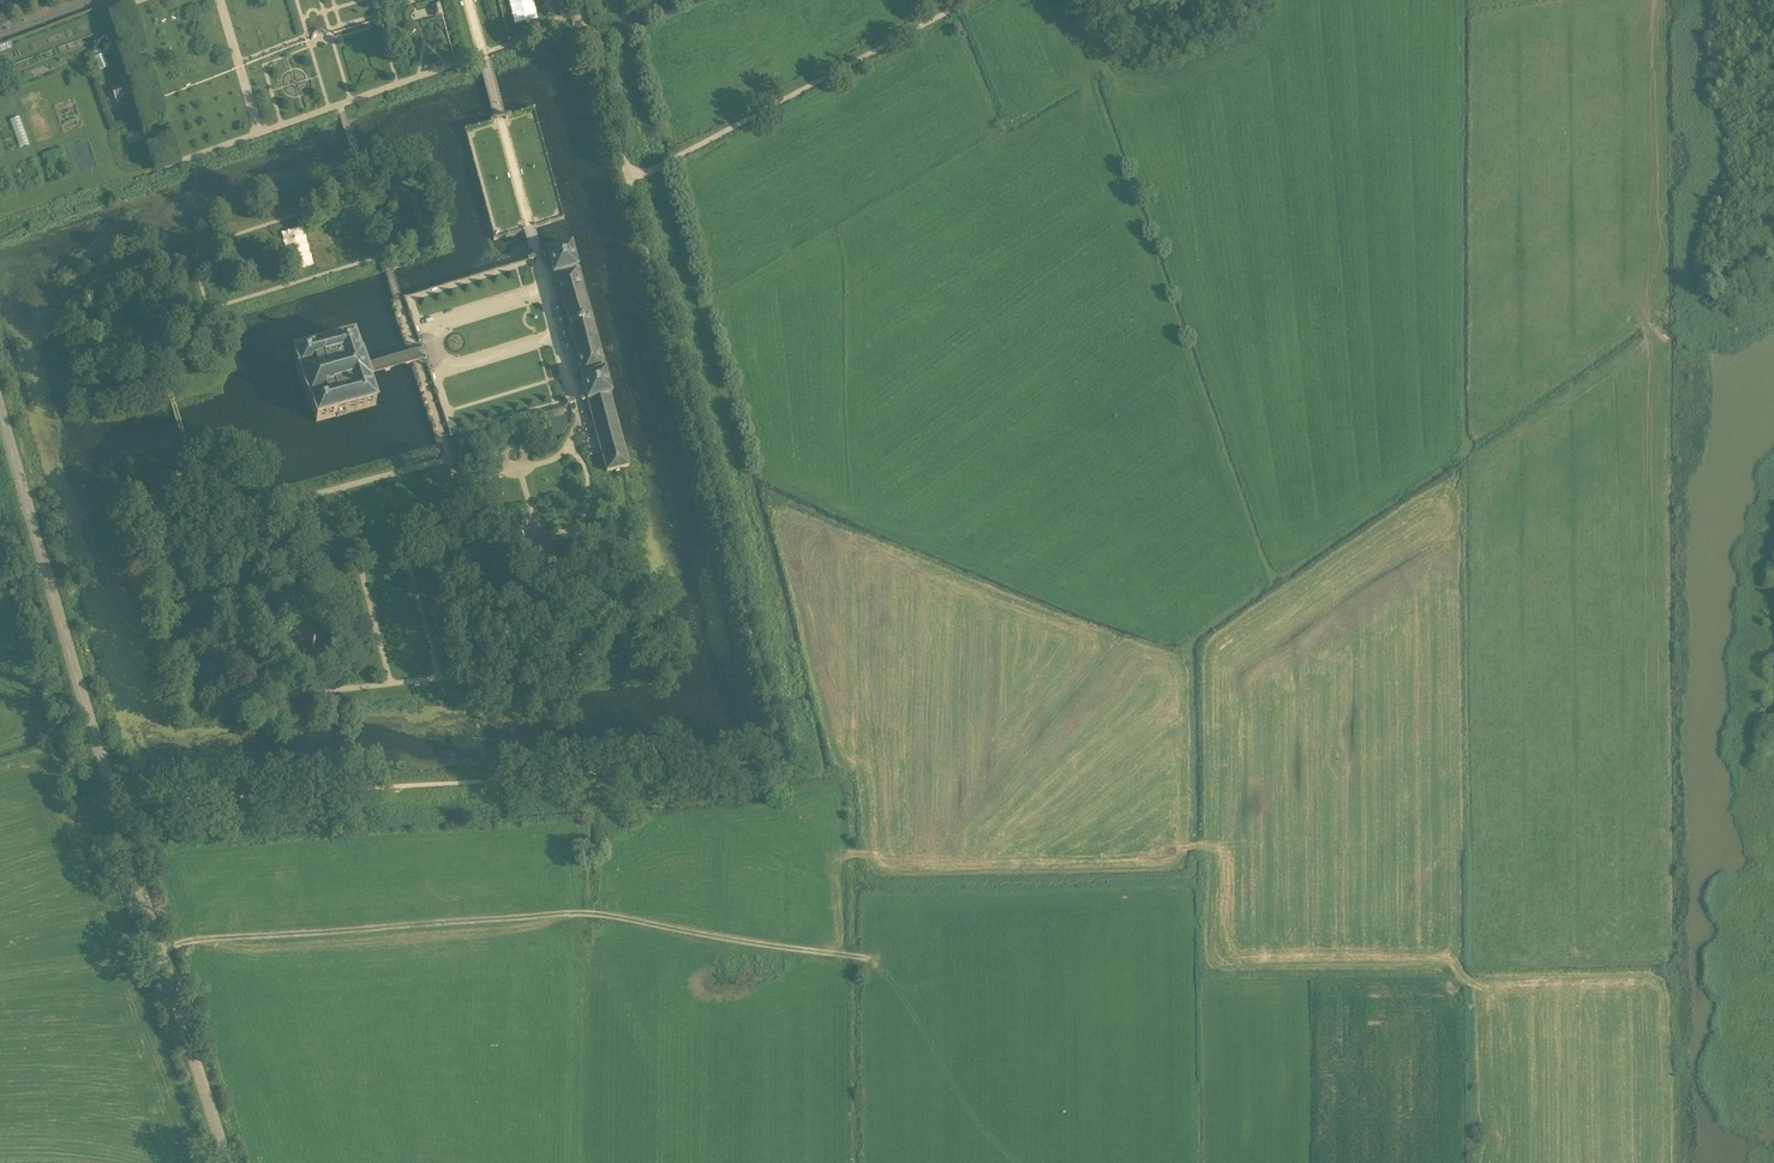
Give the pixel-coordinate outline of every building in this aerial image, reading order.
[(434,18),(443,15),(439,2),(430,4),(434,18)] [(104,53),(95,57),(101,70),(109,66),(104,53)] [(116,102),(137,94),(131,79),(110,87),(116,102)] [(19,147),(29,143),(20,115),(10,119),(19,147)] [(302,223),(279,229),(290,270),(312,264),(302,223)] [(578,269),(576,262),(571,244),(546,251),(547,253),(553,276),(555,275),(563,303),(562,303),(576,354),(582,375),(580,375),(601,454),(606,473),(630,466),(611,395),(612,395),(605,369),(606,369),(579,268),(578,269)] [(359,355),(353,336),(293,355),(298,370),(297,370),(308,404),(310,403),(316,422),(376,403),(370,385),(371,385),(369,378),(367,372),(365,365),(361,355),(359,355)] [(556,426),(567,422),(566,416),(554,420),(556,426)] [(553,420),(547,421),(552,437),(558,435),(553,420)] [(532,573),(556,566),(552,554),(528,561),(532,573)]
